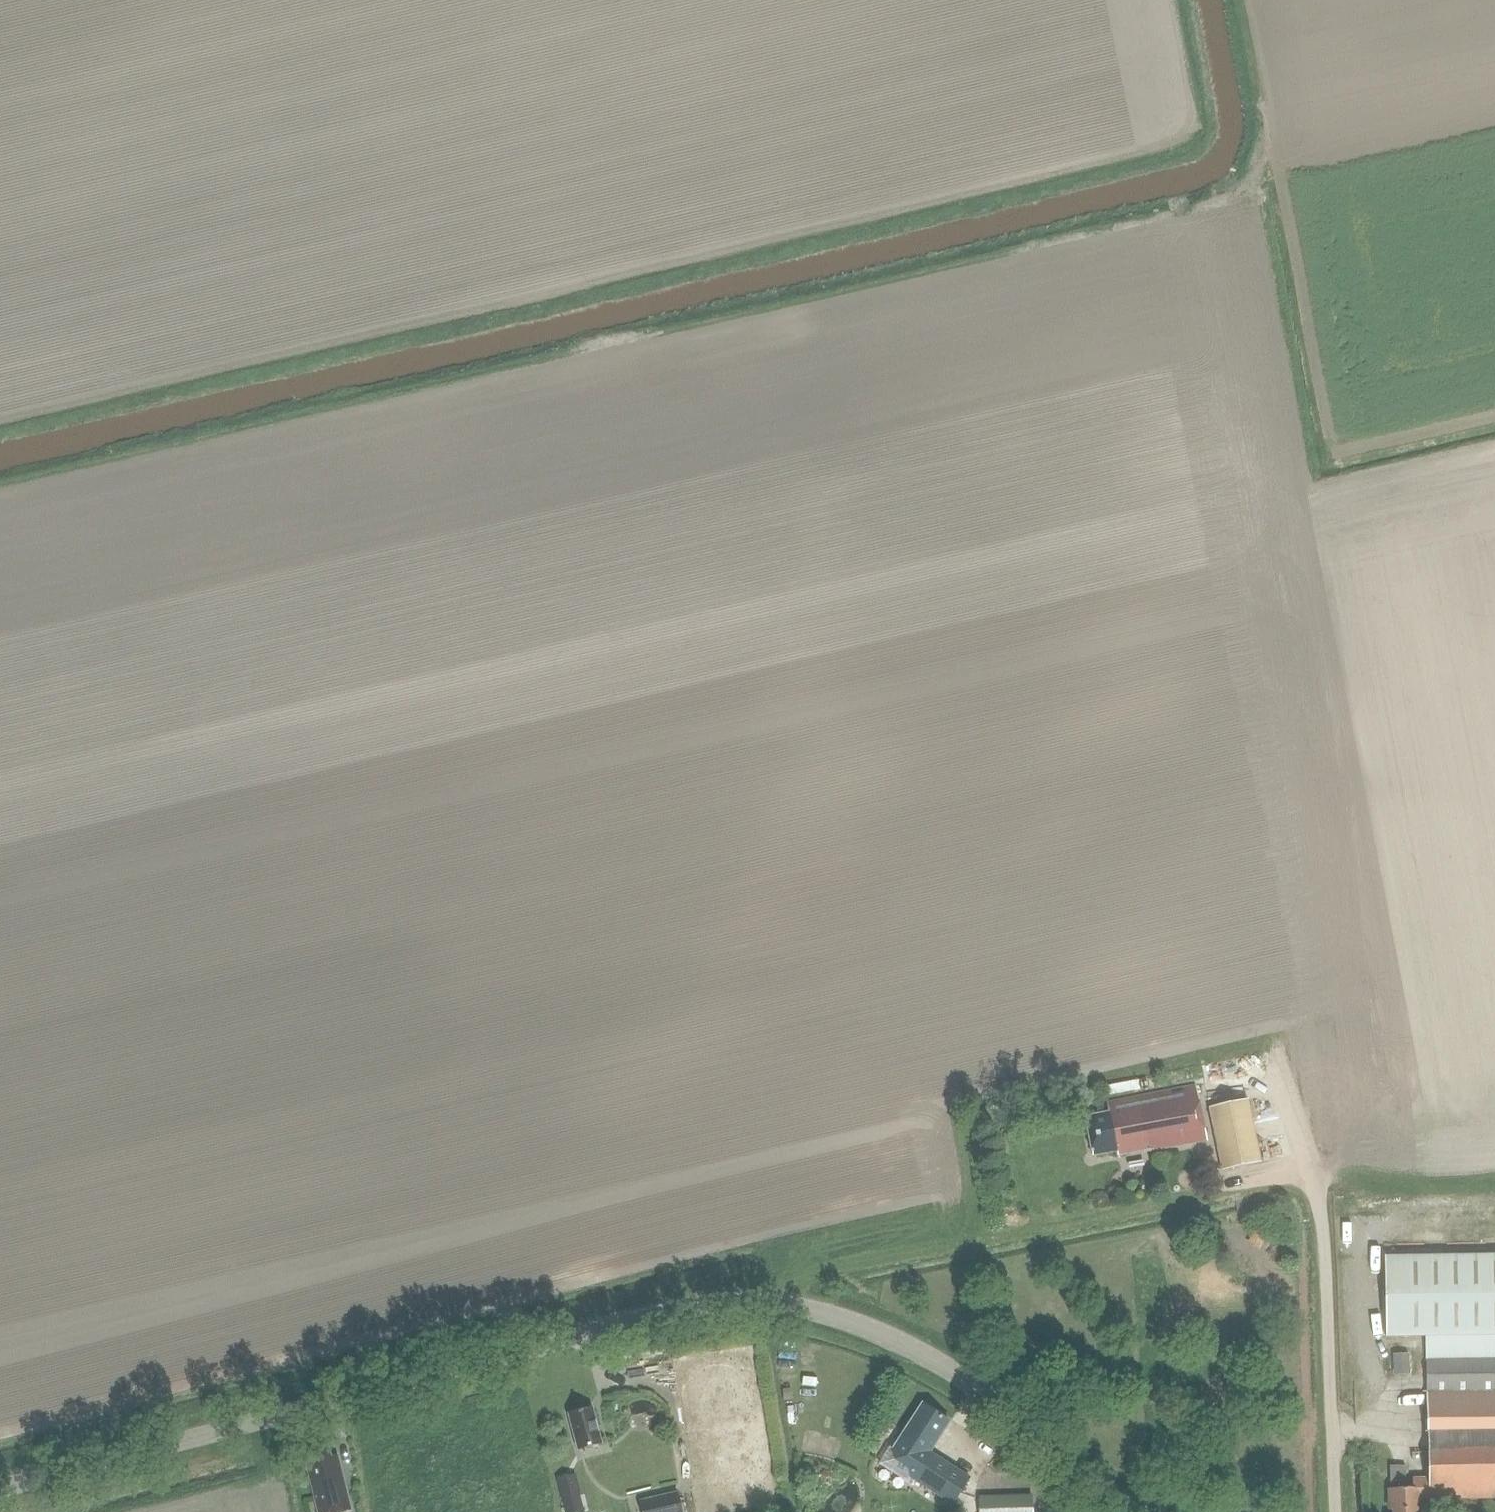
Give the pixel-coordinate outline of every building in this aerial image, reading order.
[(1197,1083),(1106,1101),(1108,1112),(1085,1116),(1092,1155),(1115,1151),(1116,1155),(1132,1152),(1133,1156),(1208,1141),(1197,1083)] [(1225,1170),(1263,1163),(1250,1100),(1212,1108),(1225,1170)] [(1260,1251),(1267,1238),(1255,1231),(1248,1244),(1260,1251)] [(1386,1257),(1387,1337),(1426,1337),(1426,1359),(1494,1358),(1494,1256),(1386,1257)] [(1409,1354),(1393,1354),(1393,1370),(1410,1370),(1409,1354)] [(1404,1465),(1390,1465),(1391,1490),(1388,1490),(1389,1511),(1394,1510),(1394,1511),(1416,1511),(1420,1511),(1420,1501),(1494,1499),(1494,1358),(1426,1359),(1429,1478),(1411,1478),(1412,1490),(1405,1490),(1404,1465)] [(784,1401),(793,1400),(792,1389),(783,1390),(784,1401)] [(924,1402),(897,1447),(892,1444),(882,1461),(912,1480),(914,1477),(956,1502),(972,1475),(931,1450),(951,1419),(924,1402)] [(593,1405),(570,1412),(580,1446),(603,1440),(593,1405)] [(322,1511),(340,1511),(354,1508),(338,1453),(332,1455),(330,1447),(311,1452),(314,1460),(307,1462),(322,1511)] [(563,1507),(582,1501),(575,1474),(555,1480),(563,1507)] [(679,1492),(640,1501),(643,1511),(684,1511),(679,1492)] [(1033,1496),(979,1497),(979,1511),(1034,1511),(1033,1496)]
